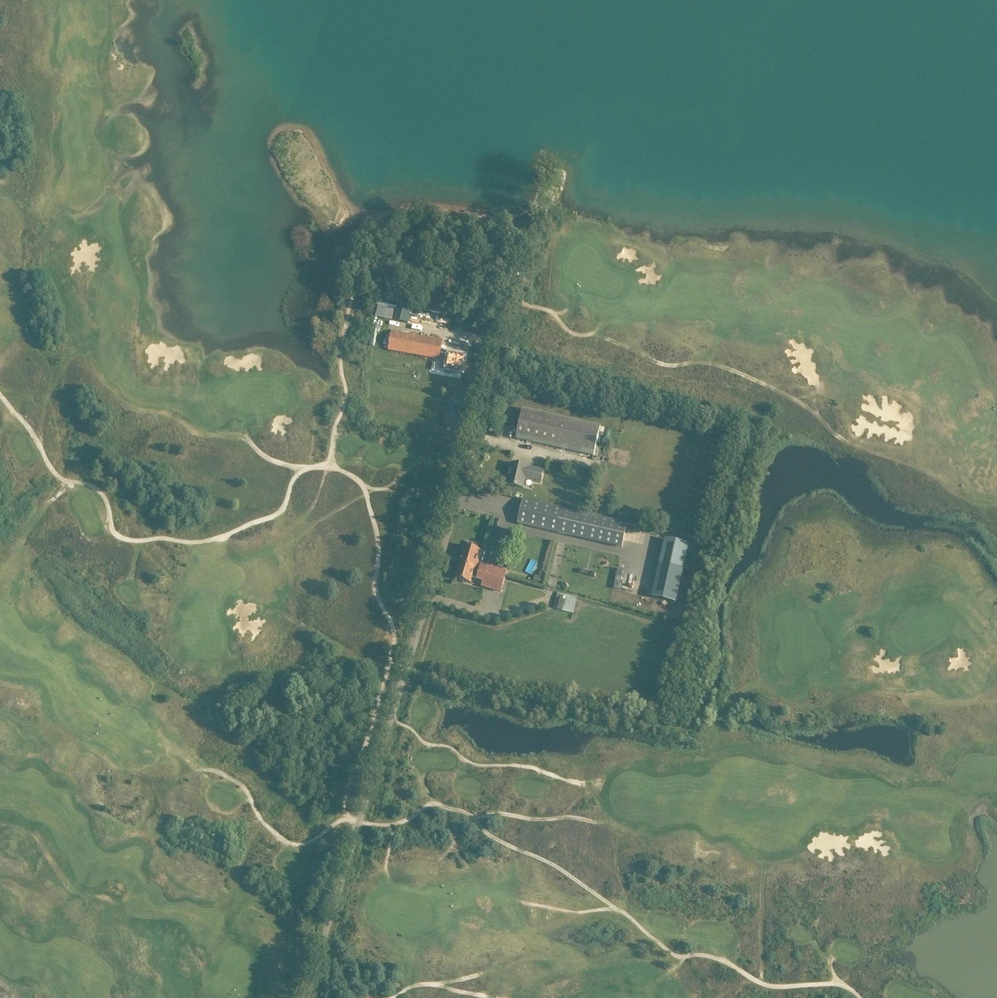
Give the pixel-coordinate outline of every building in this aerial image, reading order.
[(426,294),(423,311),(449,316),(452,299),(426,294)] [(396,320),(407,322),(412,301),(401,298),(396,320)] [(394,319),(396,305),(378,302),(376,317),(394,319)] [(458,312),(456,322),(462,324),(465,314),(458,312)] [(388,350),(440,359),(443,341),(392,332),(388,350)] [(447,369),(453,370),(463,372),(466,357),(457,356),(458,347),(451,346),(450,354),(447,369)] [(516,439),(526,441),(594,456),(599,436),(603,437),(605,429),(600,428),(601,426),(522,409),(516,439)] [(507,485),(517,487),(523,489),(525,479),(533,480),(533,482),(541,483),(544,471),(536,469),(535,470),(528,468),(528,467),(512,464),(507,485)] [(524,500),(518,524),(622,548),(627,524),(524,500)] [(659,565),(652,598),(675,603),(682,571),(688,545),(665,539),(659,565)] [(466,546),(461,563),(506,576),(507,571),(480,563),(483,551),(476,549),(478,545),(469,542),(468,547),(466,546)] [(461,563),(456,579),(466,582),(470,583),(472,578),(483,581),(481,586),(501,592),(506,576),(461,563)] [(545,578),(535,575),(533,582),(543,585),(545,578)] [(562,610),(564,599),(556,597),(554,608),(562,610)]
